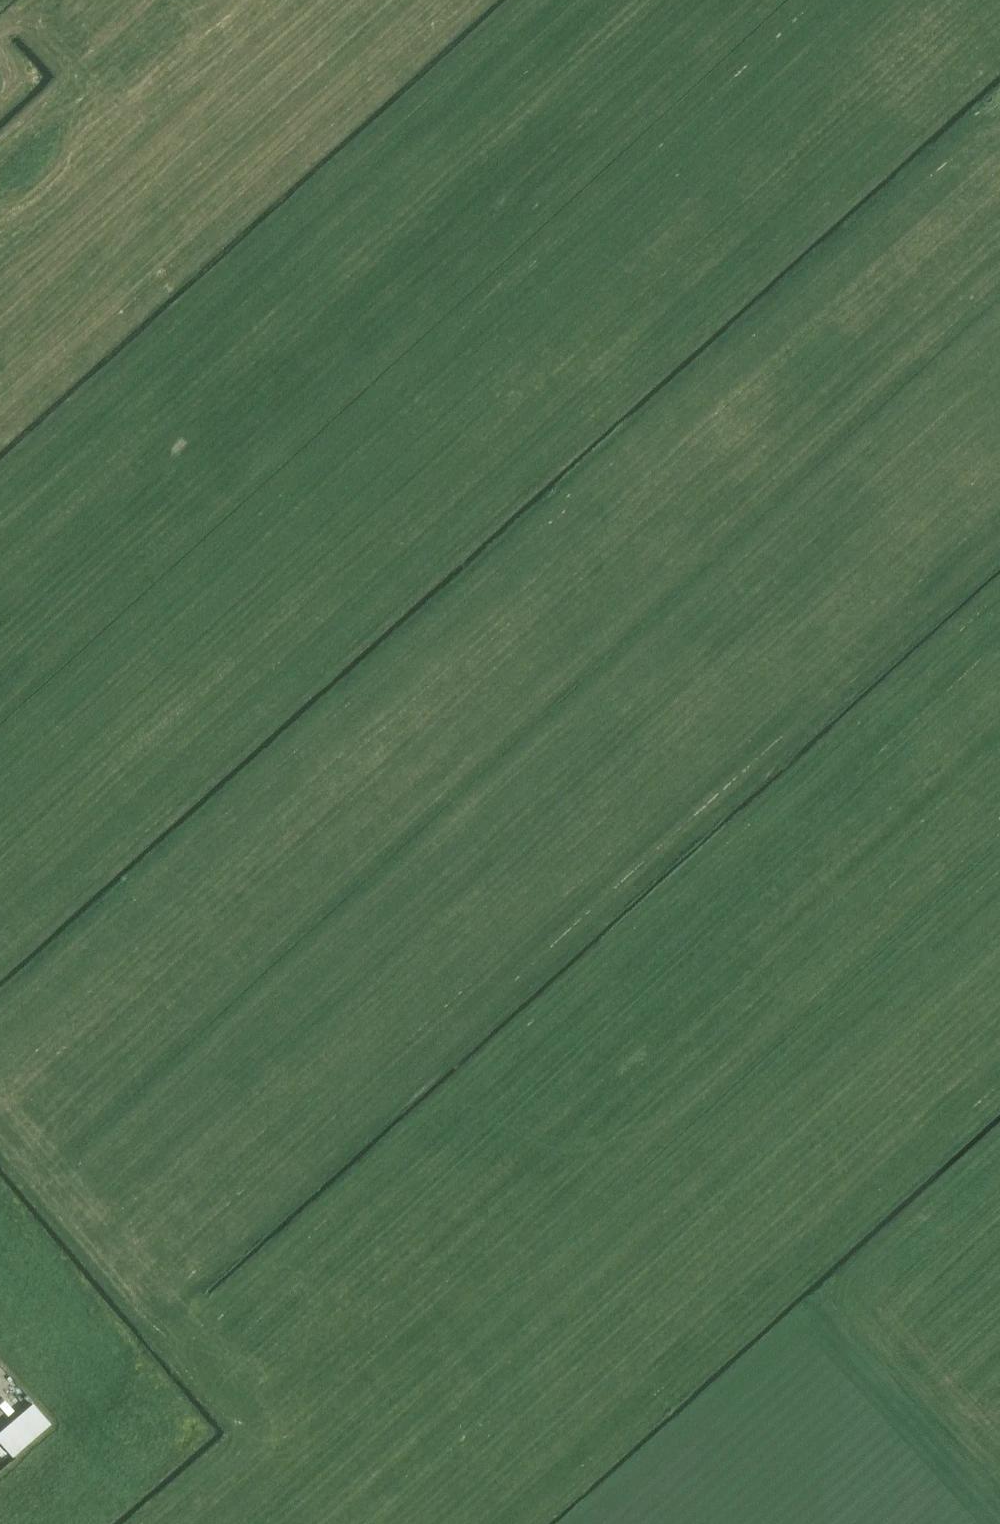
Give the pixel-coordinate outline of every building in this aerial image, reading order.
[(11,1451),(0,1435),(0,1458),(11,1451)]
